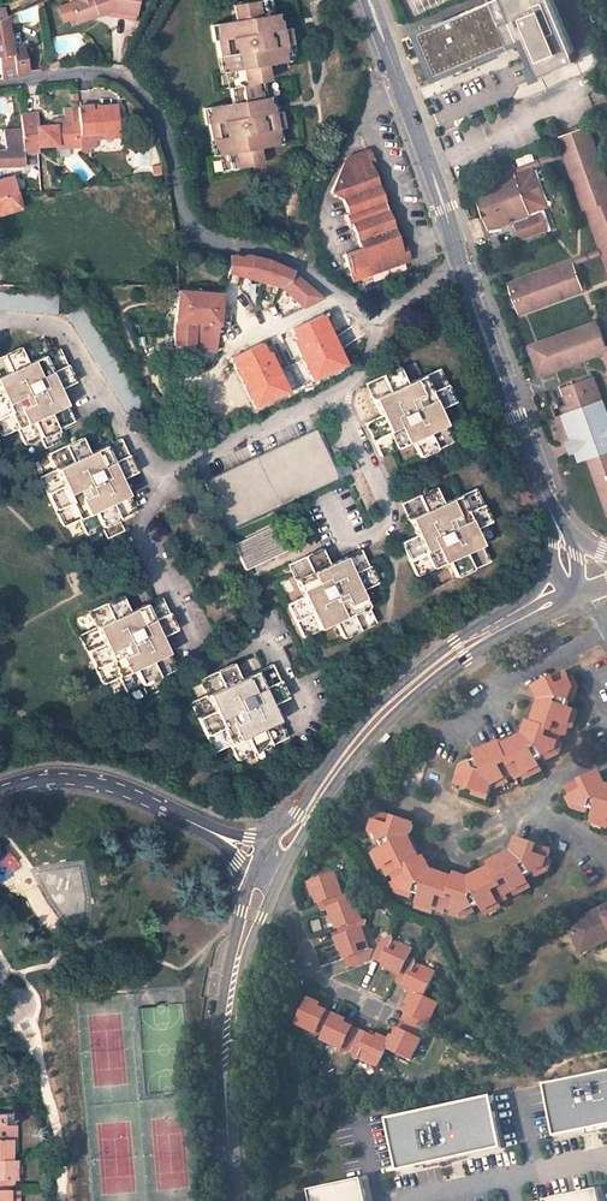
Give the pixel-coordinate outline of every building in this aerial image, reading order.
[(135,0),(74,0),(67,3),(72,17),(73,19),(94,11),(95,15),(100,13),(107,11),(108,14),(132,19),(135,0)] [(267,0),(236,6),(239,21),(210,26),(213,43),(215,42),(218,58),(223,58),(232,104),(202,110),(205,126),(207,125),(210,141),(214,141),(220,171),(258,164),(255,148),(282,143),(280,129),(284,128),(281,112),(266,115),(258,67),(287,62),(284,46),(289,45),(286,29),(273,31),(267,0)] [(523,45),(533,68),(530,69),(535,83),(545,79),(544,76),(578,61),(552,0),(496,0),(437,25),(436,23),(414,33),(435,83),(523,45)] [(72,17),(67,3),(57,7),(62,21),(72,17)] [(21,46),(11,48),(5,18),(0,20),(0,78),(15,75),(15,74),(27,72),(21,46)] [(58,68),(57,61),(44,63),(44,70),(58,68)] [(118,133),(114,104),(96,105),(97,109),(90,109),(89,104),(77,105),(77,106),(79,133),(102,131),(102,134),(118,133)] [(77,106),(65,107),(66,118),(66,123),(73,122),(75,145),(80,145),(80,139),(79,133),(77,106)] [(55,123),(37,125),(37,112),(21,113),(23,134),(37,133),(38,145),(55,144),(56,147),(75,145),(73,122),(66,123),(66,118),(55,119),(55,123)] [(586,128),(559,138),(563,148),(565,154),(585,211),(606,203),(606,186),(586,128)] [(3,130),(4,150),(0,150),(0,164),(24,163),(24,152),(39,152),(38,145),(37,133),(23,134),(23,130),(3,130)] [(563,148),(495,173),(497,178),(517,171),(565,154),(563,148)] [(350,159),(335,194),(346,200),(352,217),(378,207),(380,203),(376,191),(379,187),(368,159),(367,154),(350,159)] [(497,178),(473,187),(488,228),(514,219),(520,235),(547,225),(542,209),(540,205),(544,195),(534,168),(518,174),(517,171),(497,178)] [(3,194),(17,191),(13,176),(0,179),(0,183),(3,194)] [(378,207),(352,217),(349,218),(352,227),(356,226),(381,216),(386,218),(390,229),(395,231),(379,187),(376,191),(380,203),(378,207)] [(21,209),(17,191),(3,194),(0,194),(0,214),(21,209)] [(585,211),(587,215),(591,213),(606,208),(606,203),(585,211)] [(591,213),(603,247),(605,252),(606,259),(606,208),(591,213)] [(356,282),(407,262),(395,231),(390,229),(386,218),(381,216),(356,226),(364,249),(347,257),(356,282)] [(497,232),(490,234),(494,244),(500,242),(497,232)] [(576,257),(578,262),(605,252),(603,247),(576,257)] [(230,255),(229,273),(280,286),(293,272),(268,260),(246,255),(242,257),(230,255)] [(583,289),(588,288),(578,262),(576,257),(573,258),(573,261),(583,289)] [(573,261),(508,284),(518,313),(583,289),(573,261)] [(293,272),(280,286),(302,307),(322,297),(293,272)] [(0,291),(0,310),(59,314),(61,296),(0,291)] [(221,306),(222,294),(179,291),(174,345),(216,352),(219,325),(229,327),(231,310),(223,309),(223,306),(221,306)] [(321,314),(292,328),(297,339),(294,340),(313,380),(345,365),(321,314)] [(603,352),(606,364),(606,345),(597,320),(527,344),(538,374),(603,352)] [(261,342),(231,357),(254,407),(287,392),(268,352),(266,353),(261,342)] [(59,349),(27,364),(20,348),(0,357),(0,434),(1,436),(17,428),(24,444),(73,422),(59,389),(74,382),(59,349)] [(423,376),(415,360),(366,382),(382,414),(366,422),(382,455),(412,441),(420,456),(453,440),(446,425),(463,417),(440,368),(423,376)] [(606,431),(606,416),(593,376),(588,378),(606,431)] [(588,378),(562,387),(568,404),(559,407),(568,434),(581,440),(583,447),(578,458),(579,462),(588,459),(606,514),(606,431),(588,378)] [(335,467),(317,429),(205,481),(228,530),(353,473),(348,462),(335,467)] [(566,443),(570,453),(575,452),(578,458),(583,447),(581,440),(568,434),(571,440),(566,443)] [(136,471),(121,439),(89,454),(81,438),(48,453),(55,469),(39,476),(62,525),(78,518),(86,534),(135,512),(120,479),(136,471)] [(459,496),(451,480),(402,503),(417,534),(401,542),(417,575),(448,561),(456,577),(489,561),(482,545),(498,537),(475,488),(459,496)] [(287,550),(276,526),(235,544),(246,569),(287,550)] [(384,599),(361,550),(329,564),(321,549),(289,564),(303,596),(288,604),(303,636),(318,629),(326,645),(375,622),(368,607),(384,599)] [(129,611),(121,595),(88,611),(96,627),(80,634),(102,684),(119,676),(126,692),(176,669),(161,637),(176,630),(160,596),(129,611)] [(240,679),(233,663),(200,679),(207,694),(191,702),(214,751),(230,744),(238,760),(287,738),(272,705),(288,698),(272,664),(240,679)] [(498,744),(476,755),(479,762),(460,772),(454,788),(487,800),(492,787),(514,776),(516,779),(540,767),(537,761),(557,751),(562,735),(566,737),(573,711),(567,710),(574,688),(567,673),(534,689),(540,700),(533,725),(528,724),(524,736),(500,748),(498,744)] [(604,785),(599,773),(568,788),(575,804),(596,812),(594,818),(606,823),(606,786),(604,785)] [(413,825),(379,814),(374,829),(384,849),(377,853),(390,876),(394,874),(401,888),(422,895),(420,903),(445,911),(446,908),(463,914),(481,905),(484,910),(508,899),(505,893),(529,882),(526,876),(546,866),(551,850),(518,839),(514,852),(491,863),(493,869),(472,879),(457,874),(456,879),(431,870),(425,858),(421,860),(409,838),(413,825)] [(343,894),(337,876),(312,885),(316,897),(321,895),(327,912),(332,911),(335,921),(338,920),(345,938),(338,940),(342,951),(346,950),(352,967),(372,959),(374,951),(370,949),(364,930),(368,920),(364,919),(357,901),(346,904),(347,896),(343,894)] [(606,907),(569,926),(583,954),(606,942),(606,909),(606,907)] [(394,937),(387,940),(378,959),(393,966),(392,969),(403,973),(400,981),(417,989),(409,1004),(413,1006),(405,1022),(424,1031),(431,1028),(430,1025),(440,1004),(426,998),(437,972),(419,964),(417,959),(408,963),(414,949),(395,941),(394,937)] [(405,1022),(398,1039),(394,1036),(392,1041),(380,1035),(379,1039),(346,1023),(347,1019),(319,1007),(321,1004),(311,999),(299,1023),(318,1032),(320,1036),(328,1033),(326,1039),(345,1048),(347,1053),(354,1049),(356,1058),(361,1056),(380,1065),(389,1047),(414,1059),(423,1039),(427,1038),(424,1031),(405,1022)] [(544,1085),(556,1138),(606,1126),(606,1070),(544,1085)] [(493,1096),(390,1119),(400,1173),(506,1149),(493,1096)] [(11,1160),(10,1125),(6,1125),(6,1115),(0,1115),(0,1161),(11,1160)] [(9,1180),(15,1180),(15,1160),(11,1160),(0,1161),(0,1190),(9,1190),(9,1180)] [(312,1185),(315,1200),(371,1200),(366,1175),(312,1185)] [(596,1183),(544,1195),(545,1200),(600,1200),(596,1183)] [(9,1190),(0,1190),(0,1200),(9,1200),(9,1190)]
